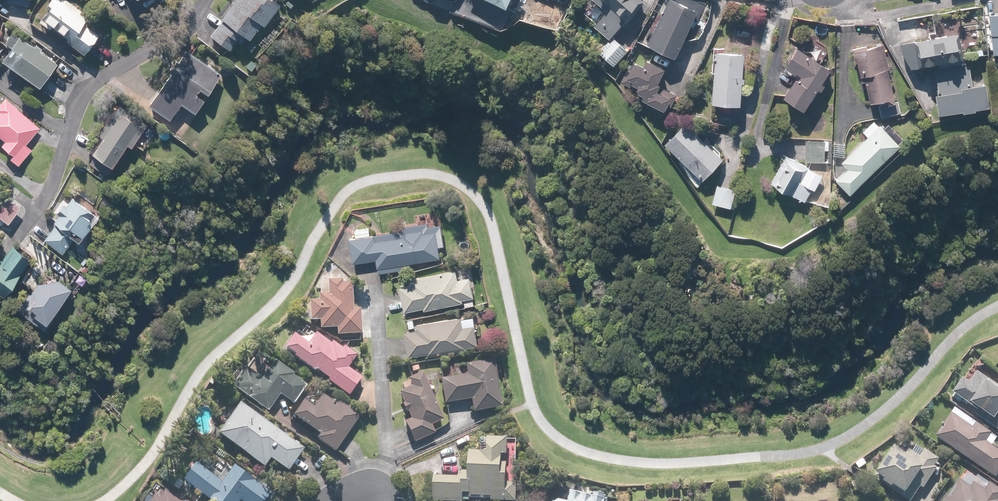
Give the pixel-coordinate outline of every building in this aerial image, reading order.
[(80,11),(63,0),(46,0),(40,9),(43,11),(34,26),(81,56),(95,33),(80,23),(83,18),(78,15),(80,11)] [(205,40),(225,55),(235,41),(240,45),(243,40),(247,43),(258,27),(261,29),(278,5),(271,0),(234,0),(205,40)] [(503,11),(508,0),(481,0),(503,11)] [(583,12),(595,23),(593,26),(610,40),(625,23),(622,20),(639,0),(593,0),(583,12)] [(678,0),(667,0),(644,46),(672,60),(697,9),(678,0)] [(984,15),(989,47),(997,46),(997,13),(984,15)] [(957,66),(955,49),(981,45),(978,27),(965,29),(963,19),(940,22),(942,38),(912,43),(916,66),(938,62),(939,69),(957,66)] [(9,33),(1,46),(7,50),(0,59),(0,64),(36,89),(53,64),(38,53),(39,51),(33,47),(31,49),(9,33)] [(625,54),(612,39),(596,53),(610,68),(625,54)] [(856,50),(861,83),(864,83),(868,104),(886,101),(886,105),(893,104),(883,46),(856,50)] [(724,51),(714,50),(709,104),(739,106),(743,55),(724,54),(724,51)] [(219,74),(186,51),(147,108),(166,121),(177,106),(191,116),(200,103),(190,96),(195,90),(204,96),(219,74)] [(828,71),(809,58),(781,100),(800,113),(815,90),(818,92),(822,86),(819,84),(828,71)] [(639,67),(628,63),(620,84),(638,91),(635,100),(640,102),(638,106),(667,117),(676,95),(657,87),(658,85),(655,84),(661,69),(642,61),(639,67)] [(967,67),(934,72),(938,96),(934,97),(937,116),(961,112),(962,115),(973,113),(973,111),(986,109),(983,86),(971,88),(967,67)] [(3,100),(0,104),(0,140),(0,141),(0,150),(17,165),(29,151),(24,147),(38,130),(3,100)] [(103,175),(123,147),(127,150),(145,126),(119,108),(97,138),(101,140),(85,162),(103,175)] [(848,196),(898,147),(896,145),(901,140),(886,125),(881,130),(877,126),(876,128),(871,123),(861,133),(866,138),(840,165),(846,171),(834,182),(848,196)] [(721,161),(683,124),(662,145),(679,161),(677,163),(699,184),(721,161)] [(824,141),(805,141),(804,162),(824,163),(824,141)] [(821,178),(784,157),(767,187),(780,194),(777,200),(792,208),(796,200),(805,205),(821,178)] [(733,189),(716,184),(711,205),(728,209),(733,189)] [(2,199),(0,202),(0,218),(7,224),(18,211),(2,199)] [(97,219),(74,200),(69,206),(64,201),(52,216),(55,218),(51,223),(55,226),(43,240),(60,254),(70,241),(76,245),(97,219)] [(354,238),(349,238),(352,263),(376,260),(377,268),(439,260),(435,228),(368,236),(367,228),(353,230),(354,238)] [(10,247),(0,260),(0,296),(27,260),(10,247)] [(69,291),(40,269),(23,292),(30,297),(17,314),(44,334),(50,326),(45,322),(69,291)] [(408,285),(397,288),(403,313),(421,309),(421,312),(473,299),(468,278),(457,280),(454,269),(407,280),(408,285)] [(327,282),(326,297),(316,297),(315,302),(306,302),(306,322),(318,322),(317,330),(335,330),(335,334),(358,335),(359,310),(350,310),(350,287),(340,287),(341,282),(327,282)] [(460,318),(413,326),(413,331),(402,332),(406,357),(427,354),(428,357),(467,351),(466,348),(477,346),(473,326),(461,328),(460,318)] [(291,337),(281,350),(346,397),(359,379),(346,369),(354,357),(342,348),(340,351),(330,344),(329,347),(313,335),(305,346),(291,337)] [(465,377),(438,381),(442,405),(469,400),(472,413),(499,409),(497,395),(496,391),(491,361),(464,366),(465,377)] [(292,377),(273,363),(260,380),(244,368),(229,388),(264,413),(277,395),(292,405),(304,388),(291,379),(292,377)] [(974,416),(997,432),(997,387),(976,372),(968,385),(960,379),(951,393),(977,410),(974,416)] [(441,422),(420,375),(405,382),(408,387),(397,392),(409,420),(402,423),(412,443),(434,433),(430,426),(441,422)] [(310,408),(300,402),(290,418),(317,436),(314,440),(334,452),(357,417),(336,404),(334,407),(317,396),(310,408)] [(301,450),(235,406),(215,436),(263,468),(267,461),(286,473),(301,450)] [(933,438),(994,478),(997,473),(997,452),(984,442),(989,434),(975,424),(971,430),(948,415),(933,438)] [(431,476),(430,500),(460,500),(460,496),(487,497),(487,500),(513,500),(514,485),(506,484),(507,468),(501,467),(502,456),(505,457),(506,440),(484,439),(484,451),(465,450),(464,478),(431,476)] [(891,446),(870,479),(904,500),(917,500),(937,470),(932,467),(937,459),(916,444),(911,451),(908,449),(904,455),(891,446)] [(193,465),(180,483),(204,500),(264,500),(269,494),(233,467),(220,485),(193,465)] [(957,480),(944,500),(997,500),(997,492),(987,485),(983,491),(971,483),(968,488),(957,480)] [(567,500),(604,500),(605,498),(568,492),(567,500)]
